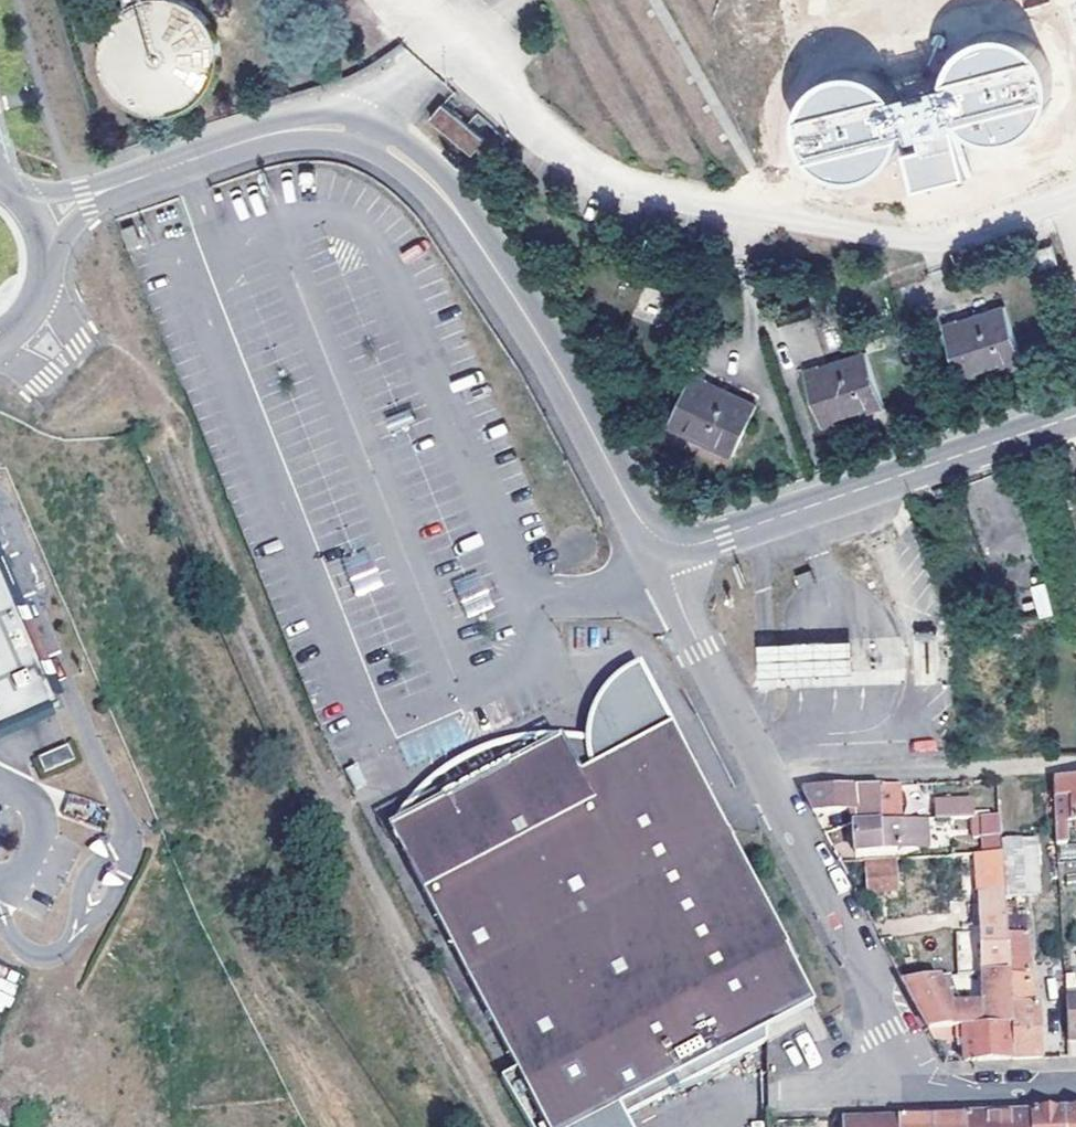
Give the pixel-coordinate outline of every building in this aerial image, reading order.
[(132,2),(126,6),(121,11),(116,16),(112,22),(108,28),(106,35),(105,43),(104,49),(104,57),(105,63),(107,71),(109,77),(112,83),(116,89),(121,95),(127,99),(133,103),(139,107),(146,109),(153,111),(160,111),(167,111),(174,110),(181,108),(188,106),(194,102),(200,98),(205,93),(210,87),(213,81),(217,75),(219,68),(220,61),(221,54),(221,47),(220,40),(218,33),(215,26),(211,20),(207,14),(202,9),(196,4),(190,1),(188,0),(131,0),(132,2)] [(970,180),(964,150),(1020,139),(1040,117),(1041,101),(1035,67),(1010,45),(992,44),(959,50),(936,75),(935,95),(886,105),(862,83),(839,81),(808,87),(793,103),(791,129),(797,161),(818,180),(847,182),(874,177),(879,172),(904,174),(907,192),(970,180)] [(468,127),(444,107),(435,118),(473,151),(483,140),(468,127)] [(143,241),(136,223),(123,228),(131,247),(143,241)] [(1059,263),(1052,245),(1037,251),(1043,268),(1059,263)] [(1021,361),(1004,308),(943,328),(960,381),(1021,361)] [(790,364),(824,356),(814,317),(781,325),(790,364)] [(882,407),(866,353),(805,373),(822,426),(882,407)] [(734,455),(757,405),(692,375),(669,424),(734,455)] [(49,702),(56,700),(43,673),(48,671),(43,659),(38,662),(17,618),(22,616),(0,569),(0,727),(49,702)] [(815,580),(810,570),(796,576),(800,586),(815,580)] [(1032,587),(1036,618),(1050,616),(1045,585),(1032,587)] [(873,672),(871,639),(831,642),(768,646),(758,646),(760,679),(771,679),(832,675),(873,672)] [(587,741),(556,737),(574,772),(671,724),(643,667),(628,672),(615,682),(604,694),(596,708),(590,721),(587,741)] [(388,820),(508,1064),(490,1072),(520,1126),(610,1126),(632,1116),(623,1095),(716,1049),(718,1019),(761,1021),(763,1026),(808,1004),(671,724),(574,772),(556,737),(513,758),(501,734),(486,738),(466,747),(443,762),(438,766),(422,781),(430,799),(388,820)] [(509,734),(501,734),(513,758),(556,737),(509,734)] [(42,765),(47,777),(75,765),(69,753),(42,765)] [(1053,779),(1057,847),(1067,846),(1066,824),(1075,823),(1075,778),(1053,779)] [(407,796),(388,820),(430,799),(422,781),(407,796)] [(901,819),(900,785),(809,789),(801,789),(813,811),(851,808),(852,821),(901,819)] [(932,797),(934,817),(973,813),(971,793),(932,797)] [(975,816),(976,855),(978,855),(1001,854),(1001,840),(1000,815),(975,816)] [(901,819),(852,821),(853,843),(847,844),(848,850),(924,848),(923,818),(901,819)] [(1003,875),(1004,896),(1037,894),(1034,839),(1001,840),(1001,854),(1003,875)] [(979,876),(1003,875),(1001,854),(978,855),(979,876)] [(898,893),(897,870),(864,871),(865,894),(898,893)] [(1004,919),(1004,896),(1003,875),(979,876),(980,920),(1004,919)] [(980,920),(982,976),(1007,975),(1006,936),(1004,919),(980,920)] [(1006,936),(1027,935),(1029,935),(1028,919),(1004,919),(1006,936)] [(969,930),(955,931),(957,969),(971,968),(969,930)] [(1028,979),(1027,935),(1006,936),(1007,975),(1010,1026),(1011,1059),(1040,1059),(1038,1006),(1032,1006),(1031,979),(1028,979)] [(938,978),(903,983),(907,989),(928,1030),(1010,1026),(1007,975),(982,976),(984,1007),(953,1008),(938,978)] [(17,984),(0,979),(0,1006),(8,1009),(17,984)] [(1064,995),(1067,1036),(1075,1036),(1075,1035),(1075,994),(1064,995)] [(716,1049),(763,1026),(761,1021),(718,1019),(716,1049)] [(928,1030),(933,1040),(958,1039),(959,1061),(1011,1059),(1010,1026),(928,1030)] [(1063,1112),(1062,1113),(1055,1113),(1030,1114),(1031,1126),(1064,1126),(1063,1112)] [(1072,1112),(1063,1112),(1064,1126),(1075,1126),(1075,1112),(1072,1112)] [(964,1116),(965,1126),(999,1126),(998,1114),(990,1115),(964,1116)] [(998,1114),(999,1126),(1031,1126),(1030,1114),(1009,1114),(998,1114)] [(632,1116),(610,1126),(638,1126),(632,1116)] [(932,1126),(965,1126),(964,1116),(943,1116),(931,1117),(932,1126)] [(899,1118),(899,1126),(932,1126),(931,1117),(915,1117),(899,1118)] [(899,1118),(842,1120),(842,1126),(899,1126),(899,1118)]
